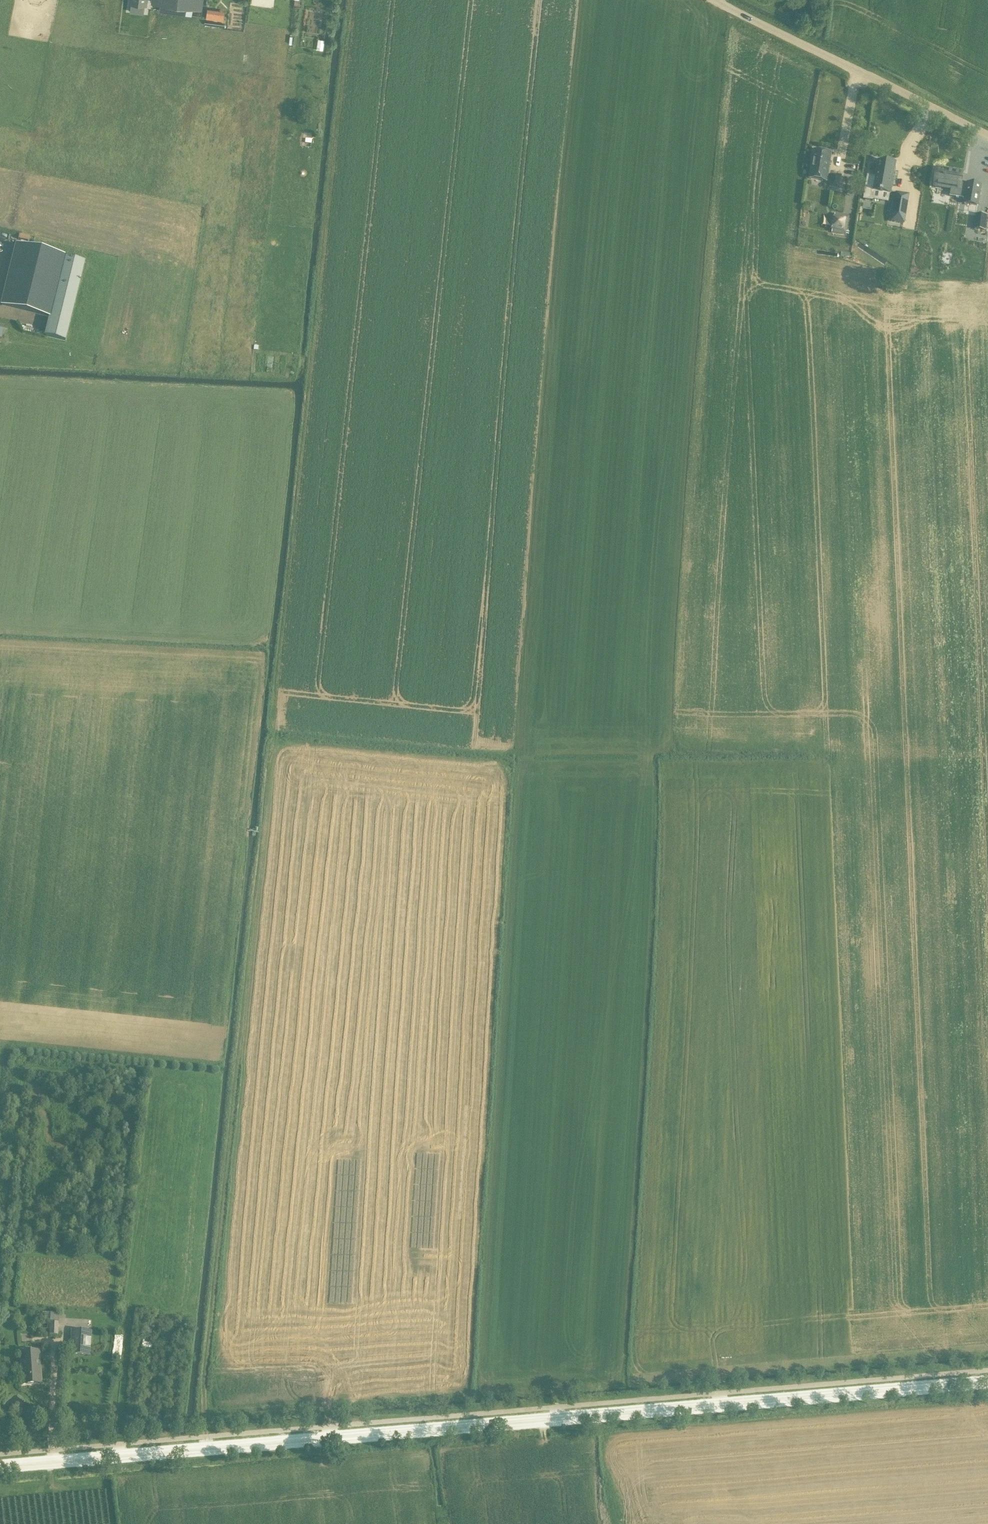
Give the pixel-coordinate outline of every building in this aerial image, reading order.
[(202,0),(150,0),(150,1),(201,8),(202,0)] [(223,14),(206,11),(205,18),(223,20),(223,14)] [(831,154),(814,151),(809,179),(826,182),(831,154)] [(868,176),(864,201),(873,202),(873,201),(874,192),(881,193),(881,194),(884,194),(884,193),(890,194),(891,195),(896,163),(878,160),(876,177),(868,176)] [(938,170),(935,186),(952,189),(950,197),(965,199),(965,204),(978,206),(981,187),(968,184),(968,185),(962,184),(963,174),(938,170)] [(838,190),(840,177),(831,175),(829,188),(838,190)] [(907,206),(908,196),(898,195),(896,195),(896,199),(895,204),(894,208),(906,210),(907,206)] [(833,232),(846,234),(848,220),(839,219),(840,214),(836,214),(833,232)] [(981,215),(977,215),(975,230),(982,231),(985,231),(987,216),(981,215)] [(85,262),(15,245),(0,305),(50,318),(45,338),(65,343),(85,262)] [(71,1330),(69,1355),(90,1356),(91,1331),(71,1330)] [(122,1358),(123,1334),(114,1334),(114,1357),(122,1358)] [(31,1352),(31,1349),(21,1349),(21,1353),(20,1353),(22,1385),(41,1383),(39,1352),(31,1352)]
